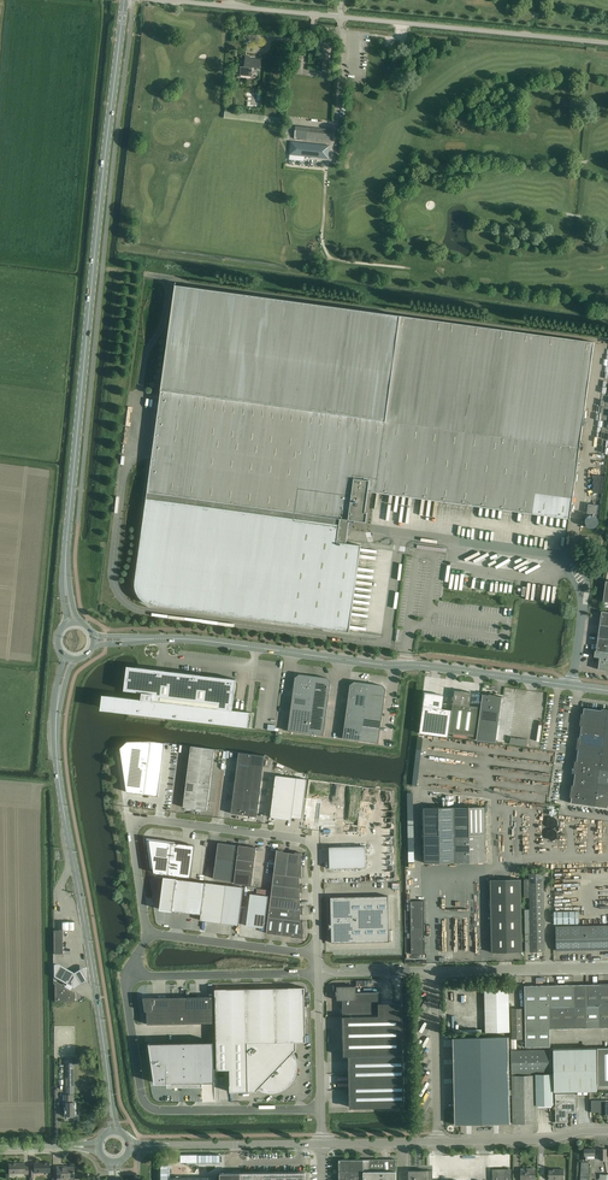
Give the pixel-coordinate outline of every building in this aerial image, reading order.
[(261,68),(262,59),(251,58),(251,56),(245,55),(244,67),(241,66),(240,75),(252,77),(253,68),(261,68)] [(304,59),(295,58),(293,72),(303,73),(304,59)] [(323,61),(322,72),(327,72),(327,66),(327,64),(330,64),(329,66),(329,68),(333,69),(333,61),(330,61),(323,61)] [(237,120),(264,123),(265,122),(265,116),(225,111),(224,118),(237,120)] [(296,126),(294,138),(330,142),(332,130),(296,126)] [(330,146),(291,142),(290,155),(329,159),(330,146)] [(135,578),(136,578),(135,580),(135,582),(135,586),(135,588),(136,588),(136,591),(137,593),(139,596),(138,596),(140,598),(140,597),(143,600),(142,600),(144,602),(144,601),(147,603),(149,604),(152,605),(154,606),(154,605),(157,605),(157,606),(213,614),(213,613),(229,615),(229,616),(271,621),(286,623),(314,627),(318,627),(329,629),(342,631),(343,631),(350,632),(350,631),(349,631),(350,627),(351,621),(351,614),(352,608),(353,602),(354,595),(355,588),(356,582),(357,575),(358,568),(358,562),(359,557),(360,551),(361,546),(361,545),(346,543),(347,536),(349,522),(354,522),(355,521),(364,522),(366,522),(367,513),(365,512),(368,491),(379,493),(385,494),(391,495),(398,496),(404,496),(411,497),(417,498),(424,499),(430,500),(437,501),(444,502),(450,503),(456,503),(463,504),(469,505),(476,506),(482,507),(489,508),(495,509),(501,510),(508,510),(514,511),(521,512),(528,513),(533,514),(540,515),(547,516),(553,517),(559,518),(566,518),(570,519),(594,342),(191,287),(176,285),(176,283),(160,397),(161,397),(160,401),(160,404),(159,404),(158,408),(159,408),(159,411),(158,415),(157,415),(157,418),(158,419),(157,422),(157,426),(156,426),(154,436),(155,436),(155,440),(155,443),(153,443),(153,450),(154,450),(153,454),(153,457),(152,457),(151,463),(151,464),(147,487),(148,487),(147,492),(147,494),(147,497),(146,497),(146,499),(147,499),(146,500),(145,508),(144,515),(141,534),(142,534),(141,541),(140,541),(140,544),(140,546),(140,545),(135,578)] [(592,475),(592,476),(594,481),(593,481),(595,486),(593,487),(595,492),(602,493),(604,476),(592,475)] [(588,504),(587,513),(597,514),(599,505),(588,504)] [(586,525),(587,527),(589,528),(591,528),(593,528),(595,527),(597,525),(598,523),(598,521),(597,519),(596,517),(594,516),(592,515),(590,515),(588,516),(586,517),(585,519),(584,521),(585,523),(586,525)] [(594,657),(600,657),(598,669),(607,670),(607,612),(602,611),(600,624),(600,625),(598,642),(597,646),(597,651),(595,650),(594,657)] [(103,694),(101,709),(167,717),(252,728),(254,713),(232,710),(236,679),(203,675),(168,671),(135,667),(127,666),(124,690),(132,691),(142,692),(142,699),(131,698),(103,694)] [(295,679),(293,696),(291,708),(309,710),(311,699),(314,676),(301,674),(295,679)] [(314,676),(311,699),(309,710),(327,713),(331,684),(326,678),(314,676)] [(350,686),(348,704),(365,706),(367,695),(369,683),(356,682),(350,686)] [(367,695),(365,706),(364,718),(382,720),(386,691),(381,685),(369,683),(367,695)] [(425,693),(420,733),(448,737),(449,733),(474,736),(478,706),(470,705),(472,692),(455,690),(452,710),(442,709),(444,695),(425,693)] [(483,694),(476,740),(496,742),(502,697),(503,697),(496,696),(496,695),(489,694),(489,695),(482,694),(483,694)] [(348,704),(346,715),(364,718),(365,706),(348,704)] [(583,707),(581,719),(606,722),(607,710),(583,707)] [(291,708),(290,720),(307,722),(309,710),(291,708)] [(307,722),(306,733),(324,736),(327,713),(309,710),(307,722)] [(346,715),(344,727),(362,729),(364,718),(346,715)] [(362,729),(361,741),(379,743),(382,720),(364,718),(362,729)] [(581,719),(580,731),(604,735),(606,723),(606,722),(581,719)] [(290,720),(288,731),(306,733),(307,722),(290,720)] [(343,738),(361,741),(362,729),(344,727),(343,738)] [(580,731),(578,743),(603,747),(604,735),(580,731)] [(128,741),(120,748),(127,792),(158,796),(165,746),(165,742),(151,741),(128,741)] [(578,743),(576,755),(601,759),(603,747),(578,743)] [(191,749),(183,807),(207,810),(214,752),(215,749),(191,746),(191,749)] [(238,755),(231,813),(257,817),(264,759),(265,756),(239,752),(238,755)] [(576,755),(573,779),(598,783),(601,759),(576,755)] [(598,783),(596,794),(607,796),(607,760),(601,759),(598,783)] [(276,775),(271,817),(292,820),(292,818),(292,814),(302,815),(307,779),(297,778),(276,775)] [(573,779),(571,791),(596,794),(598,783),(573,779)] [(570,803),(595,807),(596,794),(571,791),(570,803)] [(595,807),(607,808),(607,796),(596,794),(595,807)] [(485,807),(423,808),(424,863),(486,862),(485,807)] [(554,827),(556,826),(557,825),(558,823),(558,821),(557,819),(556,818),(554,817),(553,816),(551,817),(549,817),(548,819),(547,820),(547,822),(547,824),(548,825),(549,827),(551,827),(552,828),(554,827)] [(554,840),(556,839),(557,837),(558,836),(558,834),(557,832),(556,830),(555,829),(553,829),(551,829),(549,830),(548,831),(547,833),(547,834),(547,836),(548,838),(549,839),(551,840),(552,840),(554,840)] [(195,845),(147,839),(151,868),(154,868),(154,873),(191,878),(195,845)] [(218,843),(214,879),(232,881),(236,845),(218,843)] [(239,845),(237,859),(255,861),(256,847),(239,845)] [(330,869),(366,869),(366,847),(330,848),(330,869)] [(277,850),(274,874),(286,876),(289,852),(283,852),(283,850),(277,850)] [(302,878),(302,853),(295,852),(295,853),(289,852),(286,876),(300,877),(302,878)] [(237,859),(236,869),(253,871),(255,861),(237,859)] [(236,869),(234,883),(252,885),(253,871),(236,869)] [(529,873),(529,879),(525,879),(525,885),(544,885),(544,873),(529,873)] [(300,877),(286,876),(274,874),(272,885),(303,889),(302,885),(300,884),(300,877)] [(165,877),(161,909),(199,914),(200,914),(205,883),(203,883),(177,879),(165,877)] [(490,880),(492,952),(522,952),(521,879),(490,880)] [(205,882),(201,920),(239,925),(244,887),(205,882)] [(303,892),(303,889),(272,885),(271,896),(301,899),(300,892),(303,892)] [(525,897),(529,897),(544,897),(544,885),(525,885),(525,897)] [(251,894),(247,926),(265,928),(269,896),(256,894),(251,894)] [(271,896),(270,906),(303,910),(303,907),(301,906),(301,899),(271,896)] [(329,929),(330,929),(330,927),(332,927),(332,943),(389,942),(388,896),(331,897),(331,925),(330,925),(330,923),(329,923),(329,929)] [(529,897),(529,909),(545,909),(544,897),(529,897)] [(411,954),(425,954),(424,901),(411,901),(411,954)] [(303,914),(303,910),(270,906),(268,917),(286,919),(301,921),(301,914),(303,914)] [(525,909),(526,934),(545,934),(545,909),(529,909),(525,909)] [(578,911),(554,911),(554,924),(578,924),(578,911)] [(267,932),(266,933),(282,935),(284,935),(286,919),(268,917),(267,932)] [(286,919),(284,935),(292,936),(292,937),(304,938),(304,932),(303,922),(303,921),(301,921),(286,919)] [(57,931),(53,931),(53,954),(58,954),(62,954),(62,931),(74,931),(74,922),(61,922),(62,931),(57,931)] [(580,950),(607,949),(607,925),(580,926),(580,950)] [(556,951),(580,950),(580,926),(556,926),(556,951)] [(526,952),(530,952),(545,951),(545,934),(526,934),(526,952)] [(58,966),(53,966),(53,978),(66,985),(65,987),(70,990),(71,988),(73,989),(86,982),(86,978),(86,969),(85,969),(82,969),(73,974),(58,966)] [(54,984),(55,1001),(75,1001),(75,993),(71,991),(70,990),(65,987),(57,983),(56,984),(54,984)] [(550,1029),(549,1007),(562,1007),(574,1006),(587,1006),(587,1028),(607,1027),(607,984),(524,986),(526,1047),(550,1047),(550,1029)] [(344,1016),(379,1016),(379,1004),(378,992),(356,992),(356,986),(337,986),(337,991),(336,991),(336,995),(337,995),(337,1000),(342,1000),(343,1016),(344,1016)] [(484,987),(486,1032),(510,1032),(509,986),(484,987)] [(216,1001),(217,1070),(230,1070),(230,1084),(230,1092),(257,1091),(257,1090),(259,1088),(261,1089),(263,1090),(265,1090),(267,1091),(270,1091),(272,1091),(274,1091),(276,1091),(278,1090),(281,1089),(283,1089),(285,1088),(286,1086),(288,1085),(290,1083),(291,1082),(293,1080),(294,1078),(295,1076),(296,1074),(296,1072),(297,1070),(297,1067),(297,1065),(297,1063),(296,1061),(296,1059),(295,1056),(294,1054),(293,1053),(294,1052),(295,1050),(296,1050),(296,1042),(306,1042),(306,1036),(305,1036),(305,994),(305,987),(288,987),(288,988),(227,989),(215,989),(215,1001),(216,1001)] [(154,997),(143,997),(145,1011),(147,1011),(147,1024),(213,1023),(212,996),(154,998),(154,997)] [(379,1016),(344,1016),(344,1044),(344,1055),(370,1054),(401,1054),(401,1053),(400,1004),(399,1004),(379,1004),(379,1016)] [(562,1007),(562,1028),(587,1028),(587,1006),(574,1006),(562,1007)] [(549,1007),(550,1029),(562,1028),(562,1007),(549,1007)] [(512,1039),(523,1039),(522,1008),(511,1009),(512,1039)] [(509,1037),(453,1038),(455,1125),(510,1124),(509,1037)] [(214,1042),(149,1043),(155,1083),(167,1082),(167,1088),(202,1087),(202,1082),(214,1082),(214,1042)] [(553,1049),(554,1091),(597,1090),(597,1085),(598,1085),(597,1048),(553,1049)] [(598,1085),(607,1085),(607,1048),(597,1048),(598,1085)] [(537,1123),(536,1105),(552,1105),(551,1078),(553,1078),(553,1091),(554,1091),(553,1049),(511,1050),(512,1074),(529,1074),(529,1075),(512,1075),(513,1123),(537,1123)] [(401,1055),(349,1056),(349,1058),(350,1107),(400,1106),(401,1106),(404,1106),(403,1055),(401,1055)] [(64,1094),(63,1094),(63,1097),(63,1102),(63,1103),(66,1103),(66,1107),(64,1107),(64,1116),(75,1116),(75,1107),(74,1105),(75,1105),(75,1102),(73,1102),(73,1099),(74,1099),(74,1094),(74,1058),(64,1058),(64,1094)] [(568,1113),(576,1113),(575,1094),(555,1094),(556,1123),(568,1122),(568,1113)] [(606,1100),(592,1101),(592,1112),(599,1112),(606,1112),(606,1103),(606,1100)] [(588,1160),(588,1159),(595,1159),(595,1156),(595,1149),(584,1149),(584,1160),(588,1160)] [(396,1159),(369,1159),(369,1171),(364,1171),(364,1159),(339,1160),(339,1172),(339,1179),(396,1179),(396,1159)] [(24,1174),(28,1174),(28,1166),(24,1166),(24,1162),(9,1163),(9,1173),(24,1173),(24,1174)] [(34,1173),(50,1172),(49,1162),(34,1162),(34,1173)] [(580,1177),(580,1179),(589,1179),(589,1178),(589,1162),(581,1162),(581,1173),(580,1177)] [(74,1179),(74,1166),(57,1167),(57,1179),(61,1179),(74,1179)] [(521,1179),(535,1179),(535,1169),(521,1169),(521,1179)] [(512,1170),(492,1170),(493,1179),(512,1179),(512,1170)] [(549,1170),(549,1179),(564,1179),(564,1170),(559,1170),(549,1170)] [(433,1171),(420,1171),(409,1171),(409,1179),(433,1179),(433,1171)]
